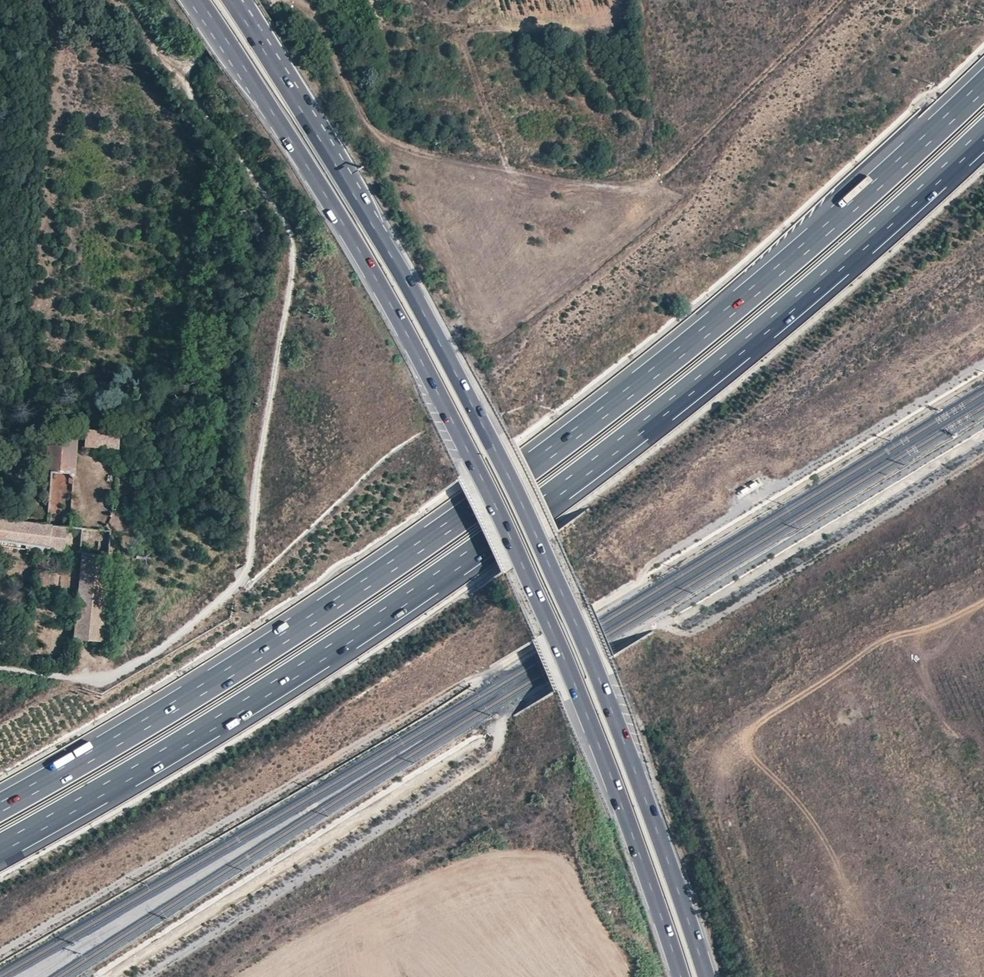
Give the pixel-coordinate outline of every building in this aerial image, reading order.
[(70,472),(73,476),(77,428),(46,427),(43,470),(50,471),(70,472)] [(118,449),(119,440),(119,431),(85,429),(84,446),(118,449)] [(46,523),(70,526),(73,476),(70,472),(50,471),(46,523)] [(38,547),(68,551),(70,526),(46,523),(46,525),(0,519),(0,541),(38,547)] [(80,553),(76,596),(72,640),(99,643),(110,529),(70,526),(68,551),(80,553)]
